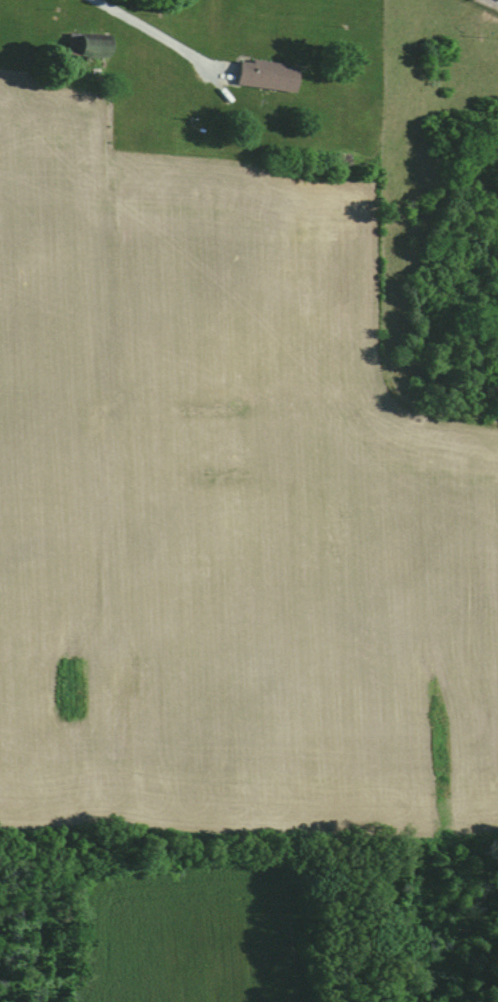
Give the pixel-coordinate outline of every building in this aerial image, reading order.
[(239,84),(297,93),(301,68),(242,59),(239,84)]
